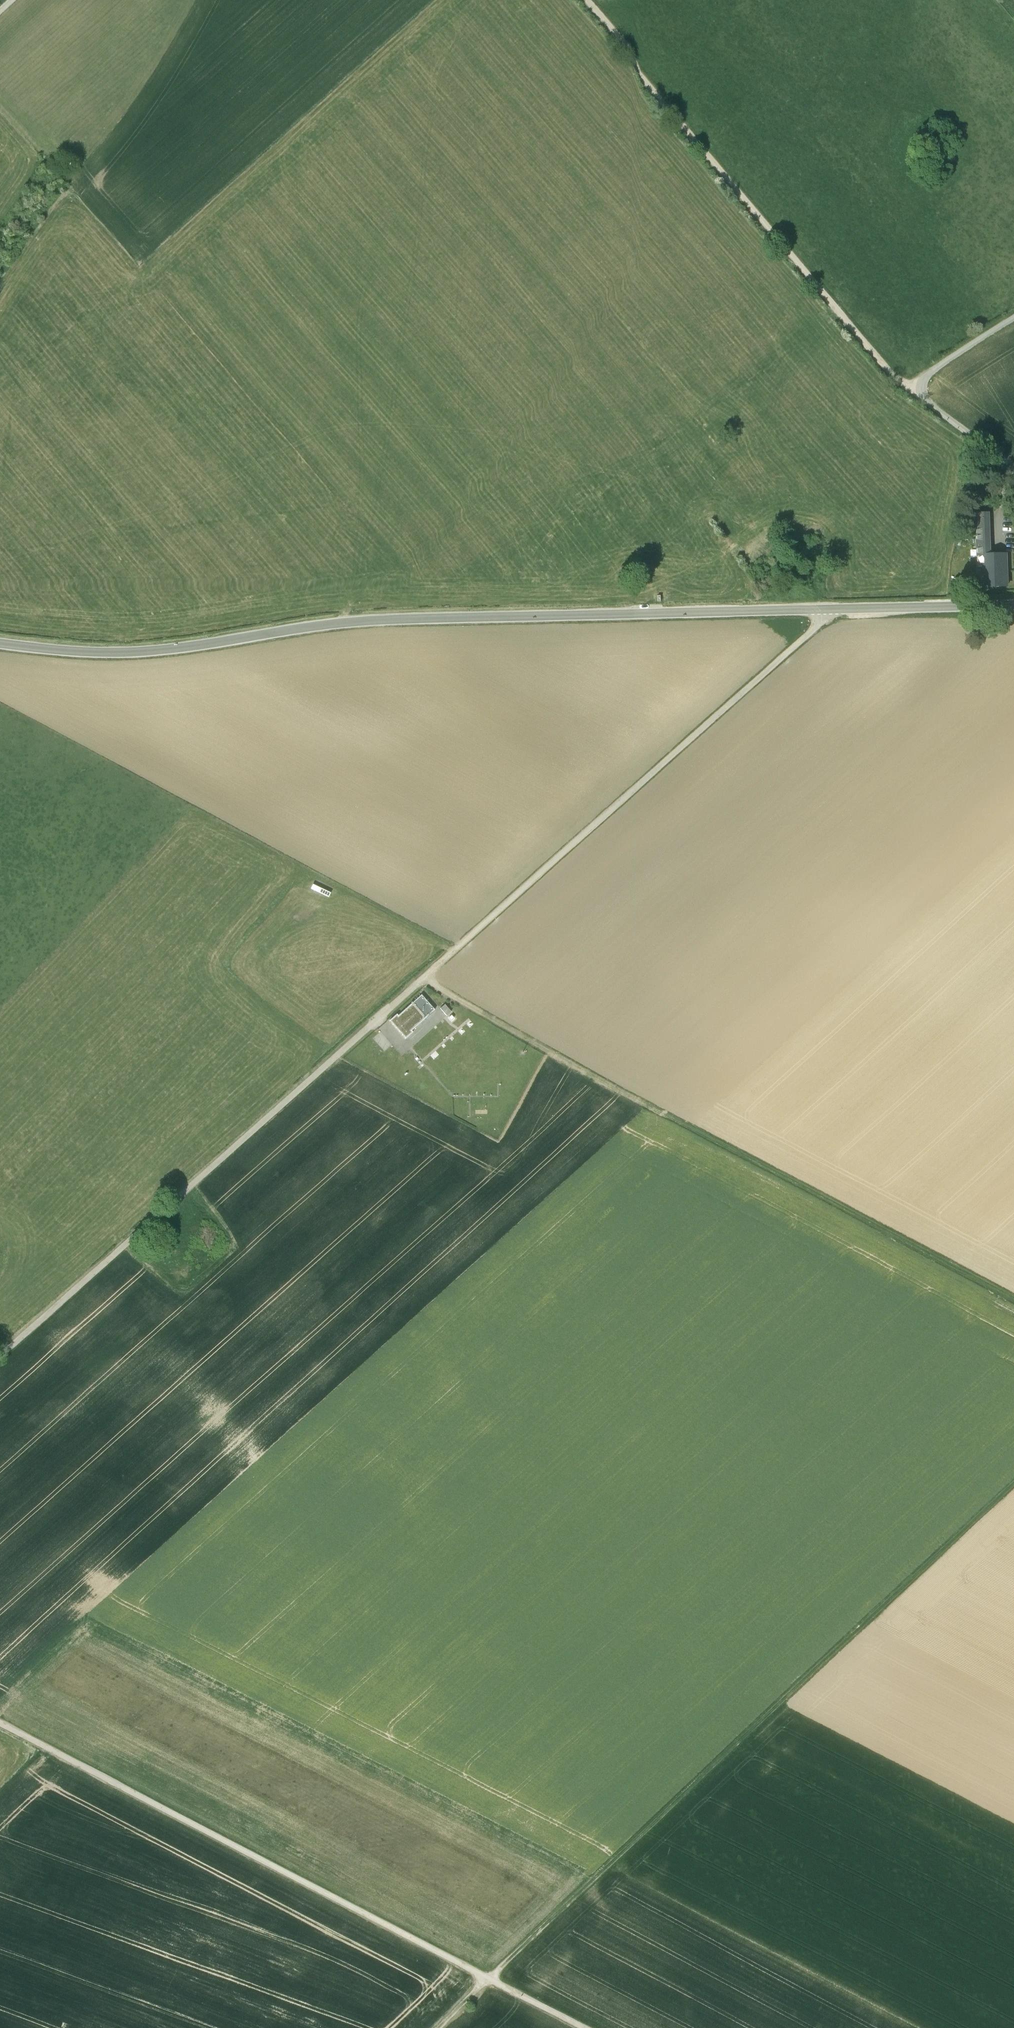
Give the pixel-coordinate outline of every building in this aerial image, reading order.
[(978,567),(984,567),(984,554),(990,554),(989,514),(977,514),(978,567)] [(984,567),(985,587),(1008,586),(1006,553),(990,554),(984,554),(984,567)] [(356,983),(372,973),(369,969),(353,979),(356,983)] [(435,1010),(421,995),(398,1016),(397,1014),(389,1021),(405,1039),(413,1032),(411,1031),(435,1010)] [(451,1012),(445,1005),(440,1009),(447,1016),(451,1012)] [(393,1045),(386,1037),(380,1042),(387,1050),(393,1045)]
